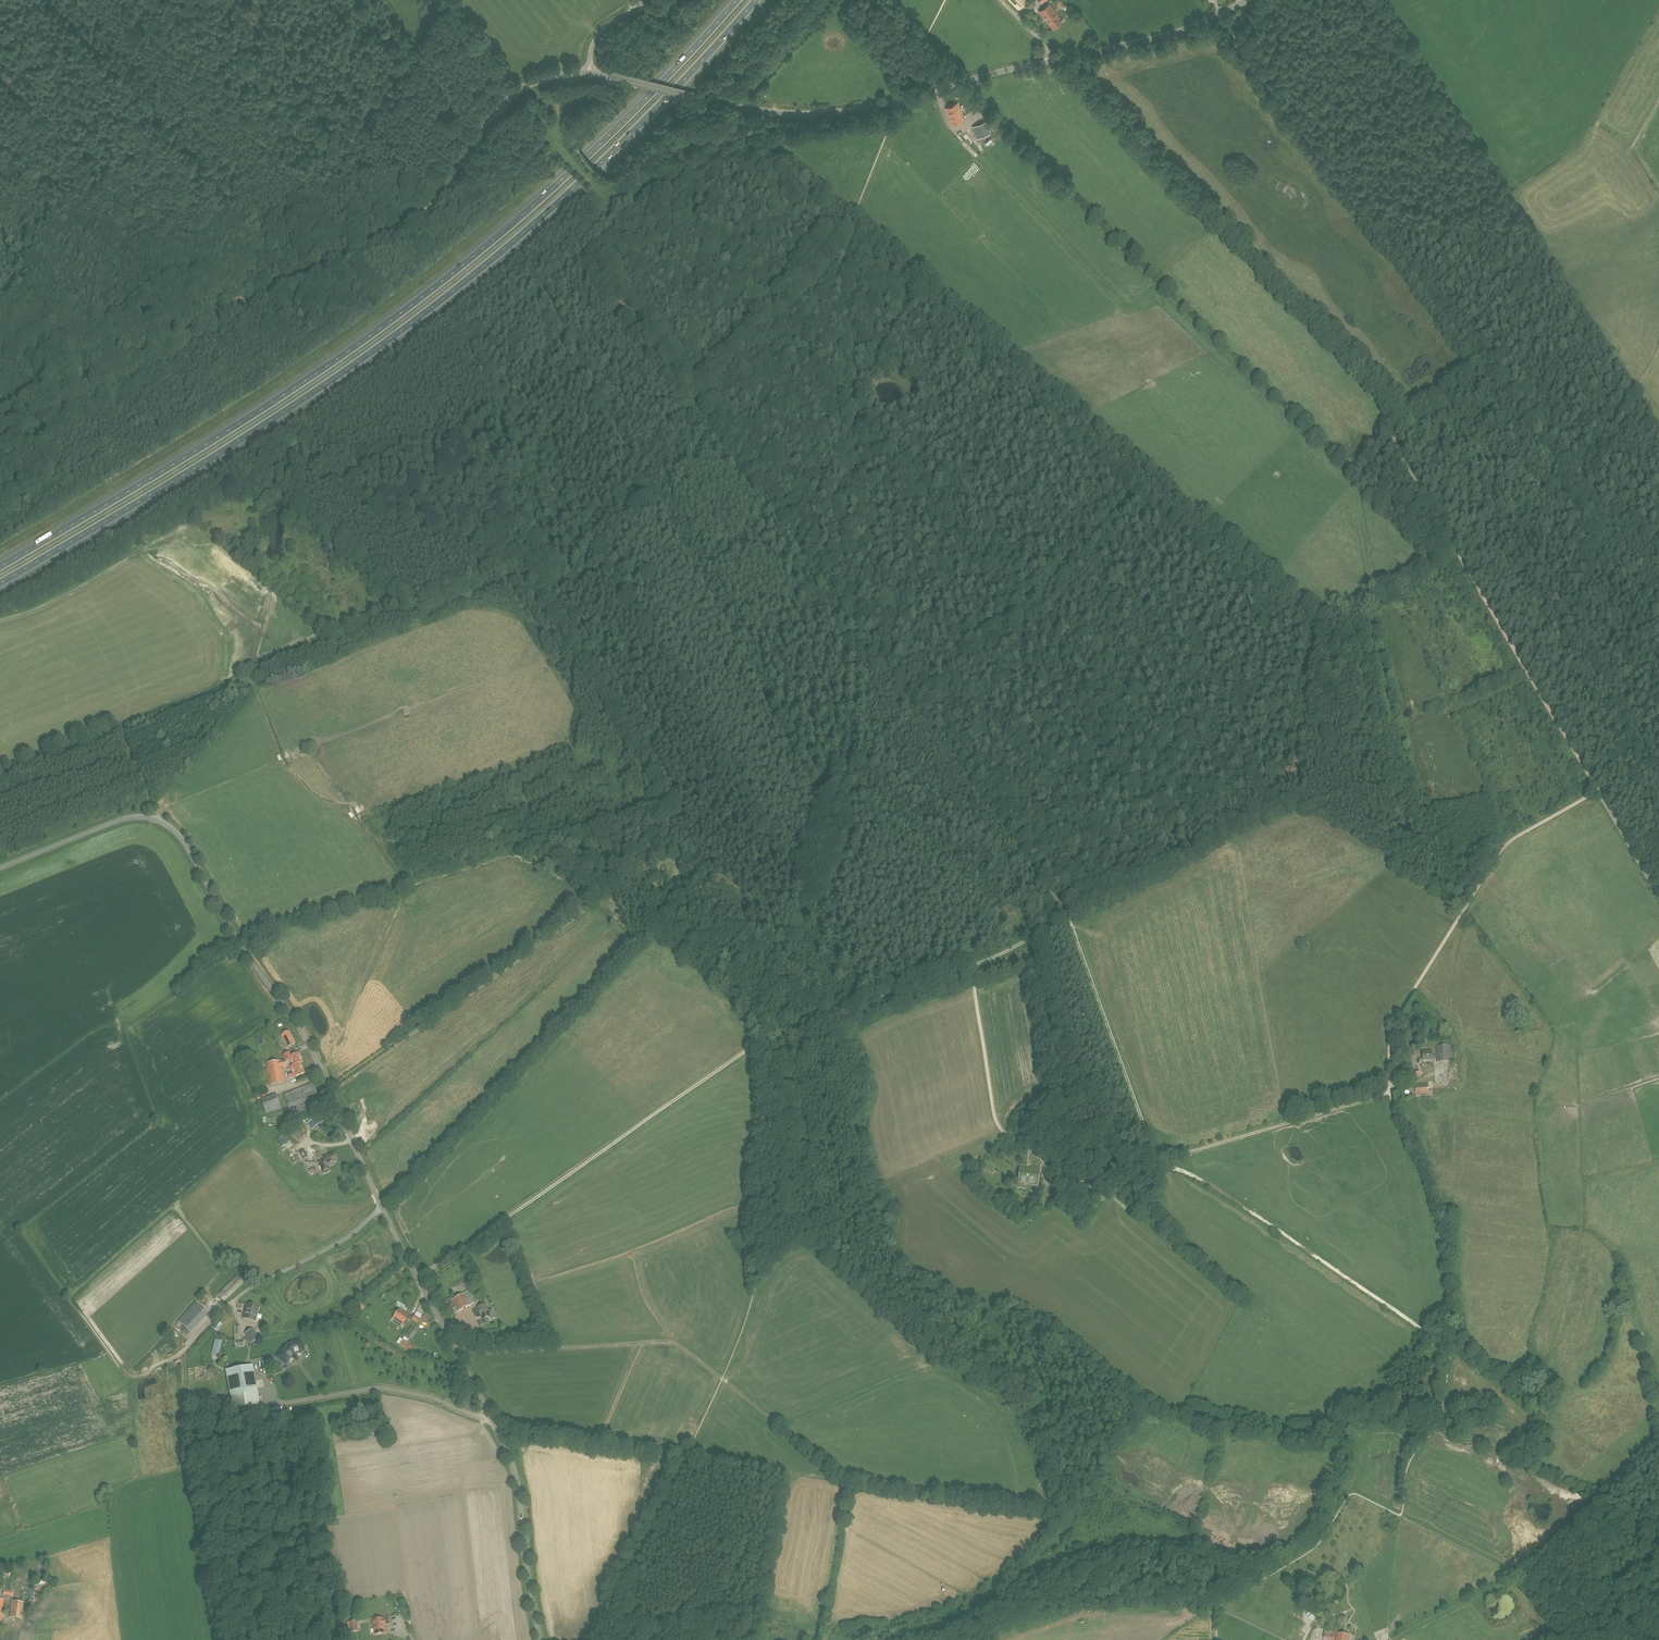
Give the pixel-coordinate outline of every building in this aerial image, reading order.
[(1018,9),(1027,0),(1009,0),(1018,9)] [(1049,4),(1040,11),(1053,29),(1063,21),(1062,21),(1063,20),(1061,17),(1060,18),(1049,4)] [(956,104),(946,108),(953,125),(963,120),(958,108),(959,107),(958,104),(957,104),(956,104)] [(988,134),(985,121),(971,125),(974,138),(988,134)] [(462,253),(449,262),(455,269),(467,260),(462,253)] [(384,1034),(392,1029),(390,1026),(382,1030),(384,1034)] [(296,1043),(289,1030),(281,1034),(287,1047),(296,1043)] [(1438,1062),(1450,1061),(1450,1047),(1437,1048),(1438,1053),(1438,1060),(1438,1062)] [(300,1063),(300,1064),(303,1062),(299,1054),(291,1057),(289,1052),(284,1055),(286,1061),(290,1059),(293,1066),(291,1067),(300,1063)] [(1433,1061),(1436,1061),(1436,1055),(1433,1055),(1432,1053),(1423,1053),(1423,1061),(1433,1061)] [(287,1067),(286,1061),(280,1062),(267,1063),(268,1069),(270,1085),(285,1083),(283,1068),(287,1067)] [(300,1063),(291,1067),(293,1073),(288,1075),(290,1079),(295,1077),(304,1073),(300,1064),(300,1063)] [(312,1083),(284,1095),(292,1116),(321,1104),(312,1083)] [(1416,1095),(1429,1094),(1428,1084),(1415,1085),(1416,1095)] [(261,1100),(267,1115),(283,1108),(277,1093),(261,1100)] [(319,1125),(316,1119),(308,1123),(311,1129),(319,1125)] [(291,1136),(299,1142),(306,1133),(299,1127),(297,1129),(291,1136)] [(281,1147),(290,1142),(285,1134),(276,1139),(281,1147)] [(300,1154),(304,1160),(308,1157),(305,1151),(300,1154)] [(324,1159),(325,1160),(319,1163),(324,1174),(330,1171),(328,1167),(334,1165),(333,1163),(337,1161),(334,1154),(324,1159)] [(1020,1168),(1019,1176),(1019,1183),(1028,1184),(1028,1185),(1039,1186),(1041,1165),(1032,1164),(1031,1169),(1020,1168)] [(1048,1203),(1041,1198),(1037,1204),(1044,1209),(1048,1203)] [(224,1302),(244,1282),(238,1275),(218,1295),(224,1302)] [(471,1305),(464,1294),(452,1300),(456,1307),(452,1309),(455,1314),(471,1305)] [(246,1303),(245,1308),(243,1318),(255,1321),(259,1306),(246,1303)] [(479,1308),(478,1308),(474,1310),(477,1318),(483,1315),(485,1319),(488,1317),(490,1321),(492,1320),(492,1318),(496,1316),(492,1309),(489,1311),(485,1303),(479,1307),(479,1308)] [(410,1315),(405,1312),(400,1308),(393,1319),(403,1326),(410,1315)] [(417,1323),(423,1315),(417,1311),(411,1320),(417,1323)] [(211,1327),(217,1332),(222,1325),(216,1321),(211,1327)] [(236,1340),(242,1339),(242,1329),(244,1329),(244,1325),(235,1326),(235,1330),(236,1340)] [(408,1339),(415,1329),(410,1326),(403,1335),(408,1339)] [(244,1333),(250,1344),(259,1339),(254,1329),(244,1333)] [(478,1343),(480,1336),(467,1331),(465,1338),(478,1343)] [(282,1349),(276,1356),(286,1365),(290,1360),(289,1360),(293,1354),(299,1353),(299,1354),(304,1352),(300,1339),(293,1342),(286,1344),(286,1342),(281,1348),(282,1349)] [(400,1345),(406,1349),(410,1345),(404,1341),(403,1340),(400,1345)] [(214,1342),(211,1354),(219,1356),(222,1343),(214,1342)] [(218,1370),(214,1365),(209,1369),(212,1374),(218,1370)] [(233,1414),(247,1411),(246,1407),(259,1404),(252,1365),(225,1370),(229,1387),(233,1414)] [(22,1618),(24,1602),(11,1601),(9,1617),(22,1618)] [(389,1618),(383,1619),(383,1618),(373,1620),(374,1634),(385,1633),(384,1625),(390,1624),(389,1618)] [(358,1631),(356,1621),(349,1622),(346,1622),(348,1633),(358,1631)] [(1323,1638),(1335,1639),(1336,1632),(1324,1630),(1323,1638)]
